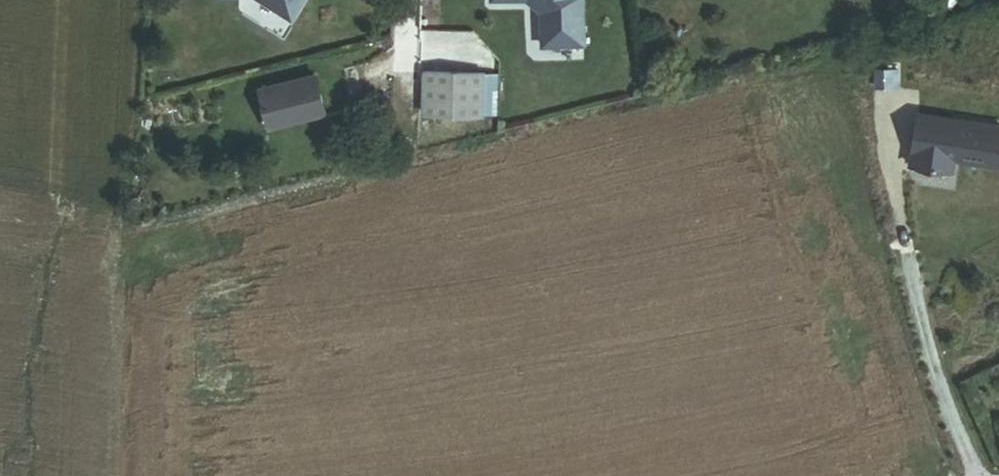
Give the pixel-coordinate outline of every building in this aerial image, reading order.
[(257,2),(295,26),(311,0),(209,0),(257,2)] [(484,8),(521,7),(534,18),(535,54),(582,52),(580,1),(581,0),(484,0),(484,8)] [(329,111),(318,69),(257,85),(267,127),(329,111)] [(481,118),(484,73),(425,70),(422,114),(481,118)] [(916,108),(907,164),(953,170),(955,159),(998,165),(998,121),(916,108)]
